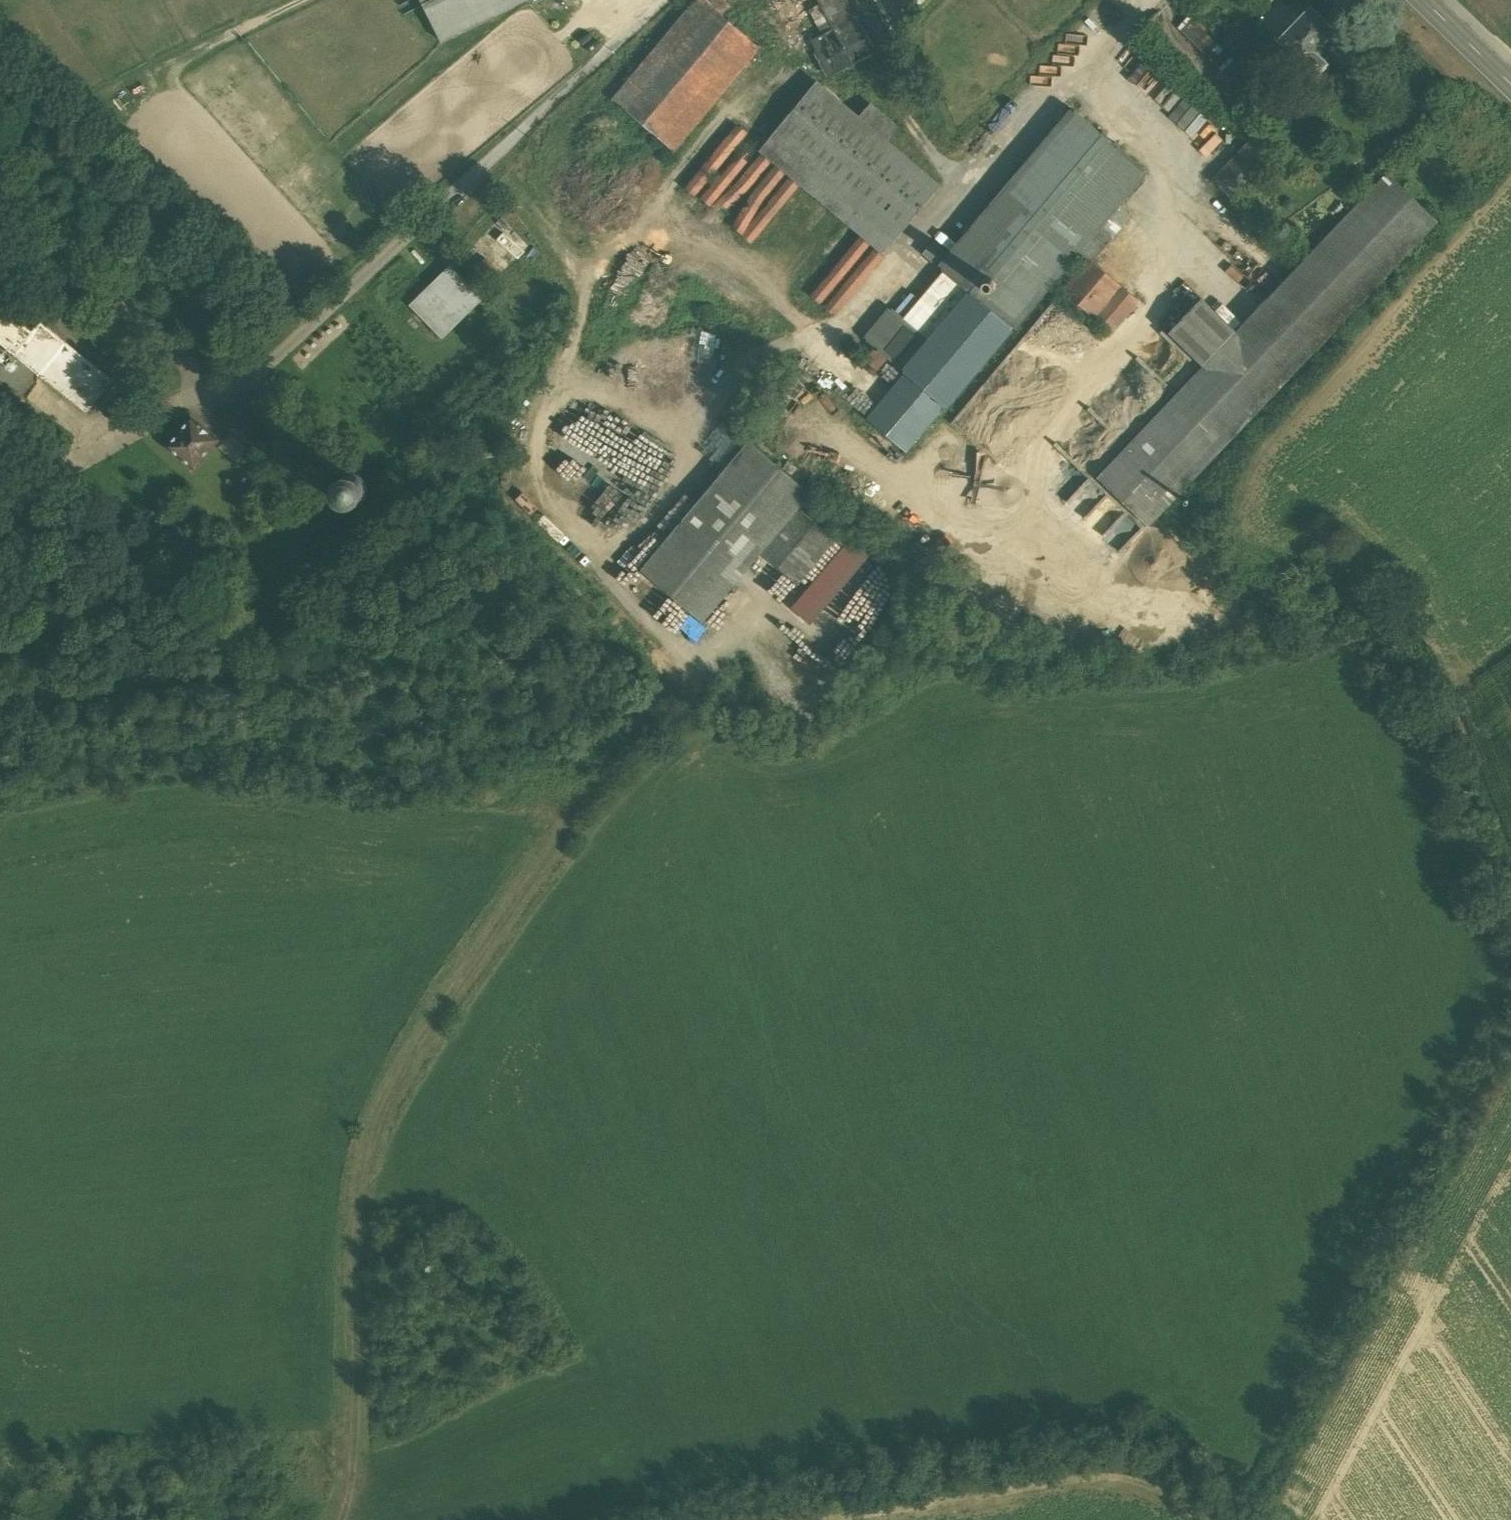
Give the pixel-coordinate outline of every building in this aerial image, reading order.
[(441,42),(525,0),(420,0),(441,42)] [(879,49),(856,0),(826,0),(838,25),(810,38),(827,74),(879,49)] [(678,149),(765,44),(713,1),(626,106),(678,149)] [(1311,5),(1301,16),(1300,15),(1286,30),(1286,31),(1277,40),(1281,45),(1277,49),(1286,58),(1291,54),(1315,78),(1329,64),(1326,61),(1333,53),(1324,45),(1337,31),(1311,5)] [(1144,60),(1128,78),(1191,136),(1207,118),(1144,60)] [(1073,110),(951,256),(953,257),(942,270),(944,272),(970,295),(930,341),(904,371),(906,373),(944,405),(945,406),(973,372),(975,374),(1146,171),(1073,110)] [(738,129),(689,188),(694,192),(743,134),(738,129)] [(1281,153),(1259,131),(1250,141),(1272,163),(1281,153)] [(752,141),(703,200),(708,204),(757,145),(752,141)] [(1272,163),(1250,141),(1240,151),(1263,173),(1272,163)] [(1240,151),(1213,179),(1236,200),(1263,173),(1240,151)] [(1272,163),(1263,173),(1267,177),(1290,162),(1281,153),(1272,163)] [(1387,173),(1236,332),(1201,298),(1169,332),(1204,365),(1098,477),(1148,525),(1438,221),(1387,173)] [(933,241),(923,254),(942,270),(953,257),(951,256),(933,241)] [(1089,260),(1060,294),(1112,338),(1141,304),(1089,260)] [(415,305),(443,333),(478,299),(450,271),(415,305)] [(944,272),(904,319),(930,341),(970,295),(944,272)] [(910,285),(895,306),(907,314),(922,294),(910,285)] [(41,321),(33,331),(0,305),(0,342),(87,413),(113,380),(41,321)] [(904,319),(892,308),(866,339),(875,347),(888,358),(904,371),(930,341),(904,319)] [(875,347),(865,359),(878,370),(888,358),(875,347)] [(906,373),(868,418),(906,450),(944,405),(906,373)] [(248,404),(246,403),(226,427),(250,447),(270,423),(268,421),(270,416),(271,411),(269,406),(266,402),(262,400),(257,399),(252,401),(248,404)] [(26,407),(9,423),(17,432),(34,415),(26,407)] [(218,439),(191,417),(167,446),(194,468),(218,439)] [(797,506),(798,507),(810,493),(749,441),(641,570),(702,621),(760,553),(758,552),(797,506)] [(366,495),(367,489),(366,483),(362,477),(357,474),(351,473),(344,474),(339,478),(336,483),(335,489),(336,495),(340,501),(345,504),(351,505),(357,504),(363,500),(366,495)] [(798,507),(760,553),(797,584),(835,538),(798,507)] [(851,537),(791,605),(811,623),(871,555),(851,537)]
